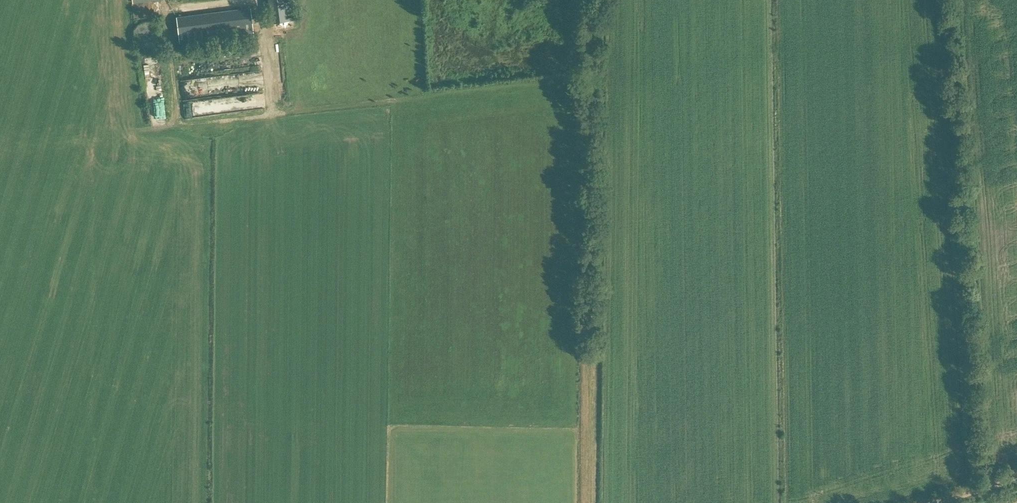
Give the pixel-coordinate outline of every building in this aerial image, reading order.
[(292,0),(272,0),(275,21),(295,18),(292,0)] [(180,46),(213,40),(253,34),(249,5),(208,12),(176,16),(180,46)]
